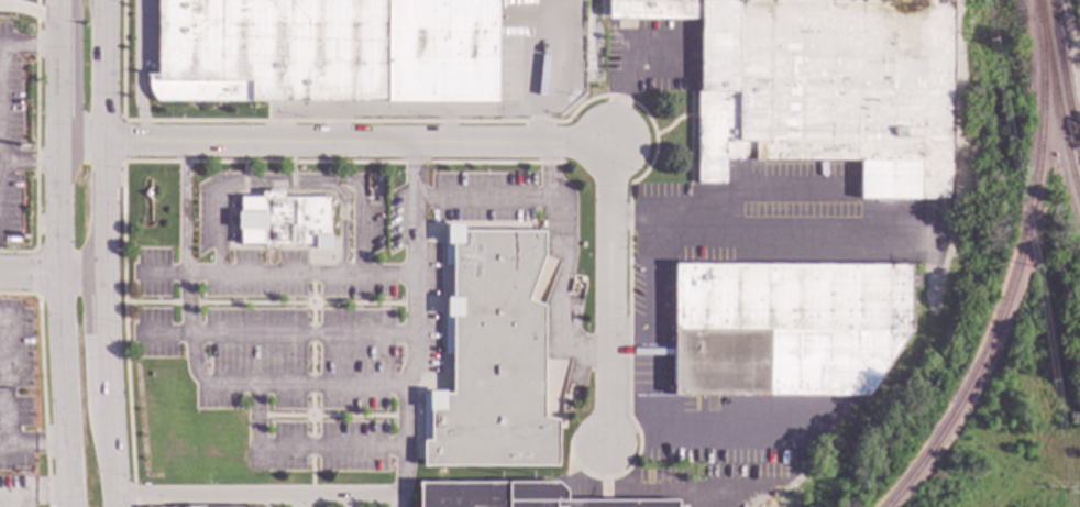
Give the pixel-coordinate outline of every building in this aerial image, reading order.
[(157,76),(157,0),(500,0),(500,103),(157,101),(152,95),(150,91),(147,84),(148,76),(157,76)] [(951,199),(859,199),(859,161),(726,161),(726,185),(695,184),(696,92),(698,92),(699,19),(607,19),(607,0),(952,1),(951,199)] [(283,197),(328,198),(328,234),(331,234),(331,249),(316,249),(316,244),(274,243),(274,246),(272,246),(264,246),(264,244),(240,243),(240,229),(238,229),(238,211),(240,211),(240,196),(262,197),(262,191),(283,191),(283,197)] [(462,231),(542,232),(542,255),(527,299),(543,306),(542,417),(558,421),(556,467),(422,466),(422,394),(427,394),(427,392),(444,392),(444,394),(452,394),(451,354),(443,354),(443,300),(444,300),(444,297),(452,297),(452,266),(442,265),(443,229),(445,229),(445,223),(462,223),(462,231)] [(911,275),(919,275),(919,288),(911,288),(911,332),(868,396),(673,396),(673,265),(911,265),(911,275)] [(676,500),(676,506),(418,506),(418,483),(555,483),(564,492),(564,502),(676,500)]
